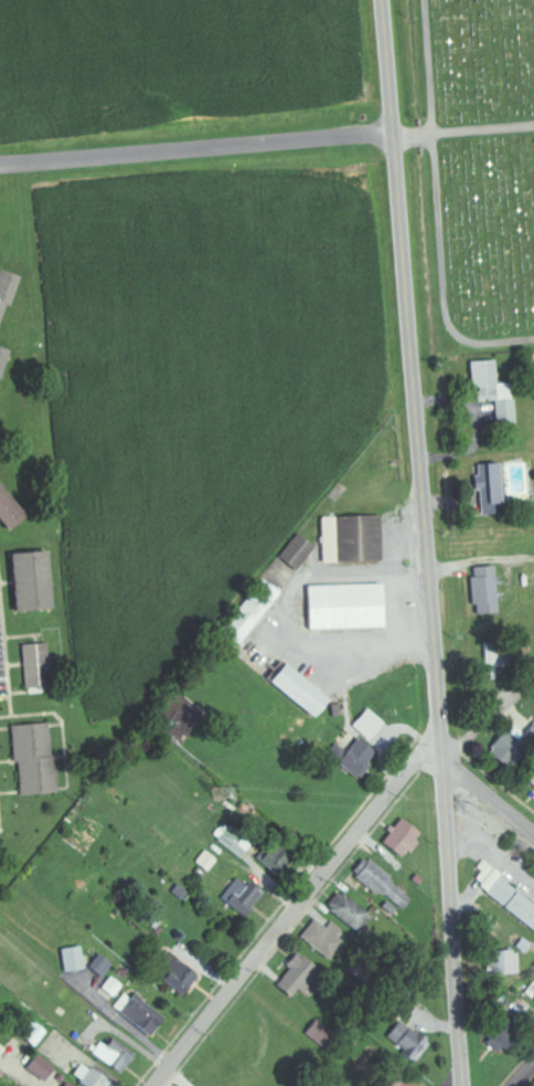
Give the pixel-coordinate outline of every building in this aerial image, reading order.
[(2,304),(7,306),(17,277),(0,271),(0,310),(2,304)] [(495,396),(494,360),(470,361),(471,397),(495,396)] [(513,423),(512,384),(495,384),(496,398),(494,398),(495,423),(513,423)] [(478,490),(480,515),(498,514),(495,463),(476,464),(477,477),(472,478),(472,491),(478,490)] [(9,529),(0,519),(0,485),(25,515),(9,529)] [(319,517),(378,515),(380,559),(321,561),(319,517)] [(297,534),(312,547),(293,569),(277,555),(297,534)] [(10,553),(47,550),(52,608),(14,610),(10,553)] [(475,615),(495,614),(493,566),(469,567),(471,606),(475,606),(475,615)] [(263,579),(278,592),(232,649),(216,635),(263,579)] [(308,586),(381,583),(382,628),(309,630),(308,586)] [(21,645),(45,643),(49,686),(24,688),(21,645)] [(503,675),(503,648),(483,648),(484,676),(503,675)] [(284,663),(325,698),(311,716),(269,681),(284,663)] [(368,740),(382,723),(365,708),(350,726),(368,740)] [(506,767),(525,738),(533,744),(533,722),(530,720),(521,733),(507,724),(487,755),(506,767)] [(55,756),(50,756),(48,724),(13,726),(17,796),(57,794),(55,756)] [(355,737),(377,753),(359,779),(337,762),(355,737)] [(399,818),(419,834),(400,857),(381,841),(399,818)] [(216,860),(202,851),(194,863),(207,873),(216,860)] [(392,875),(366,860),(354,880),(404,909),(411,897),(388,883),(392,875)] [(498,876),(533,905),(533,933),(483,895),(498,876)] [(263,894),(250,881),(245,886),(238,879),(221,898),(242,917),(263,894)] [(373,915),(337,891),(325,909),(361,933),(373,915)] [(336,937),(342,930),(332,921),(326,929),(314,919),(299,938),(328,961),(343,943),(336,937)] [(64,973),(84,969),(80,946),(59,950),(64,973)] [(485,952),(486,975),(519,974),(518,951),(485,952)] [(290,970),(275,986),(289,998),(297,989),(300,992),(318,972),(297,952),(285,965),(290,970)] [(165,975),(161,982),(183,996),(197,974),(165,953),(155,968),(165,975)] [(111,962),(96,955),(88,972),(103,979),(111,962)] [(111,1000),(121,986),(110,977),(99,990),(111,1000)] [(127,990),(112,1007),(147,1038),(162,1021),(127,990)] [(500,1052),(520,1020),(503,1009),(483,1042),(500,1052)] [(305,1033),(319,1044),(329,1030),(316,1019),(305,1033)] [(408,1053),(404,1058),(414,1065),(431,1043),(400,1020),(387,1038),(408,1053)] [(34,1047),(44,1031),(28,1022),(19,1038),(34,1047)] [(121,1075),(133,1053),(109,1039),(105,1047),(97,1043),(89,1057),(121,1075)] [(55,1069),(38,1054),(25,1067),(42,1083),(55,1069)] [(112,1084),(79,1064),(69,1079),(80,1085),(110,1085),(112,1084)] [(380,1085),(401,1085),(408,1078),(395,1066),(378,1084),(380,1085)]
